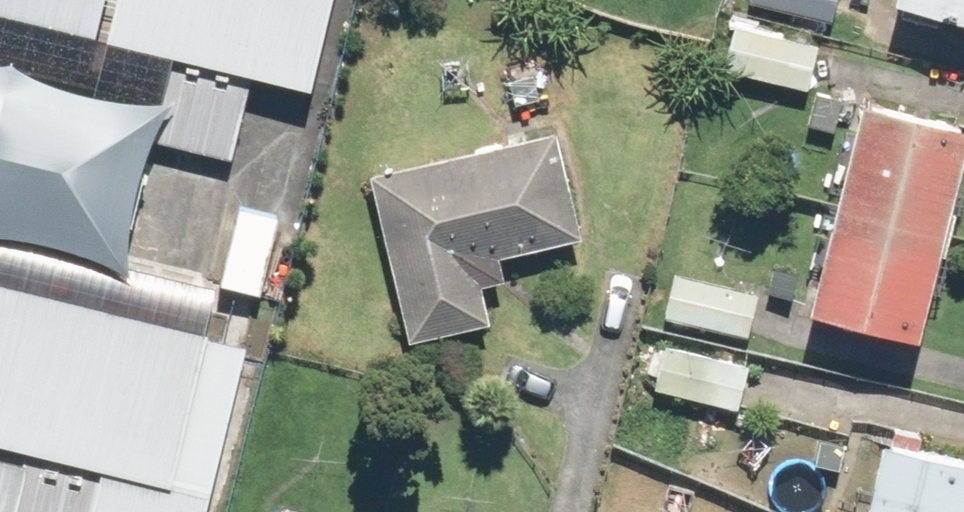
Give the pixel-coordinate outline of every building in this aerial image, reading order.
[(97,41),(106,0),(0,0),(0,19),(97,41)] [(109,37),(171,51),(151,143),(223,159),(244,68),(292,78),(309,0),(118,0),(109,37)] [(745,6),(828,25),(833,0),(747,0),(745,6)] [(885,8),(963,28),(963,0),(887,0),(885,8)] [(731,28),(721,74),(804,93),(814,47),(731,28)] [(960,132),(851,104),(797,318),(906,346),(960,132)] [(551,131),(363,177),(404,347),(490,326),(481,290),(504,284),(499,263),(578,244),(551,131)] [(272,214),(236,205),(216,290),(253,298),(272,214)] [(0,279),(0,442),(176,482),(212,327),(0,279)] [(700,288),(691,329),(746,340),(755,299),(700,288)] [(664,346),(652,393),(735,413),(747,366),(664,346)] [(963,505),(963,464),(868,442),(852,511),(962,511),(963,505)] [(27,449),(12,511),(106,511),(116,469),(27,449)]
